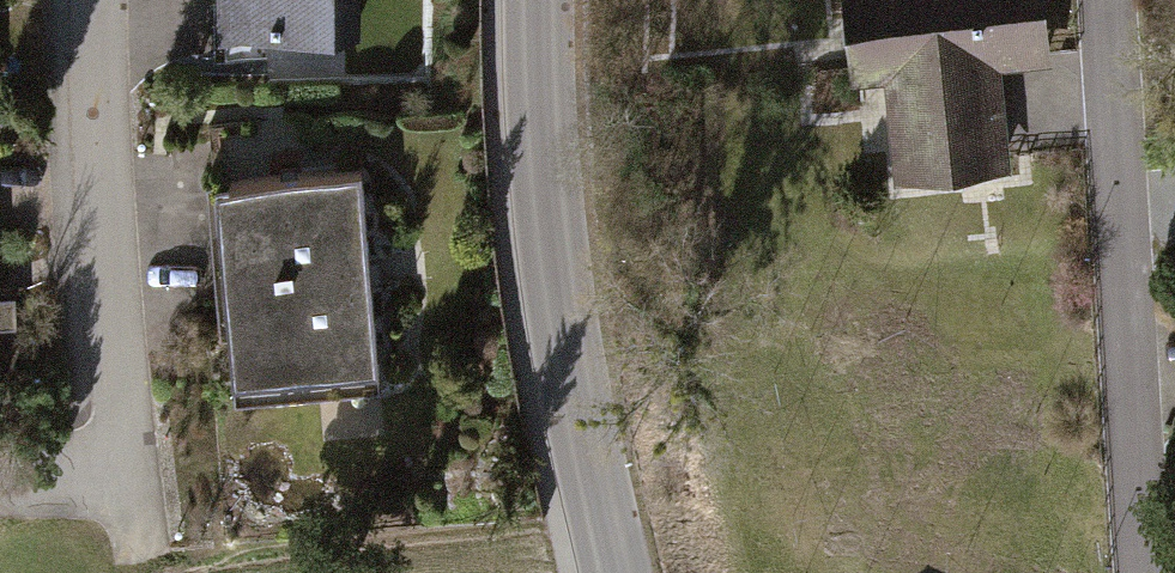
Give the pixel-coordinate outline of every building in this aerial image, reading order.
[(350,23),(350,0),(221,0),(221,23),(350,23)] [(1046,0),(854,0),(857,70),(890,69),(894,165),(1010,159),(1005,50),(1048,48),(1046,0)] [(217,126),(223,196),(313,188),(307,119),(217,126)] [(240,393),(380,380),(362,184),(313,188),(223,196),(240,393)]
